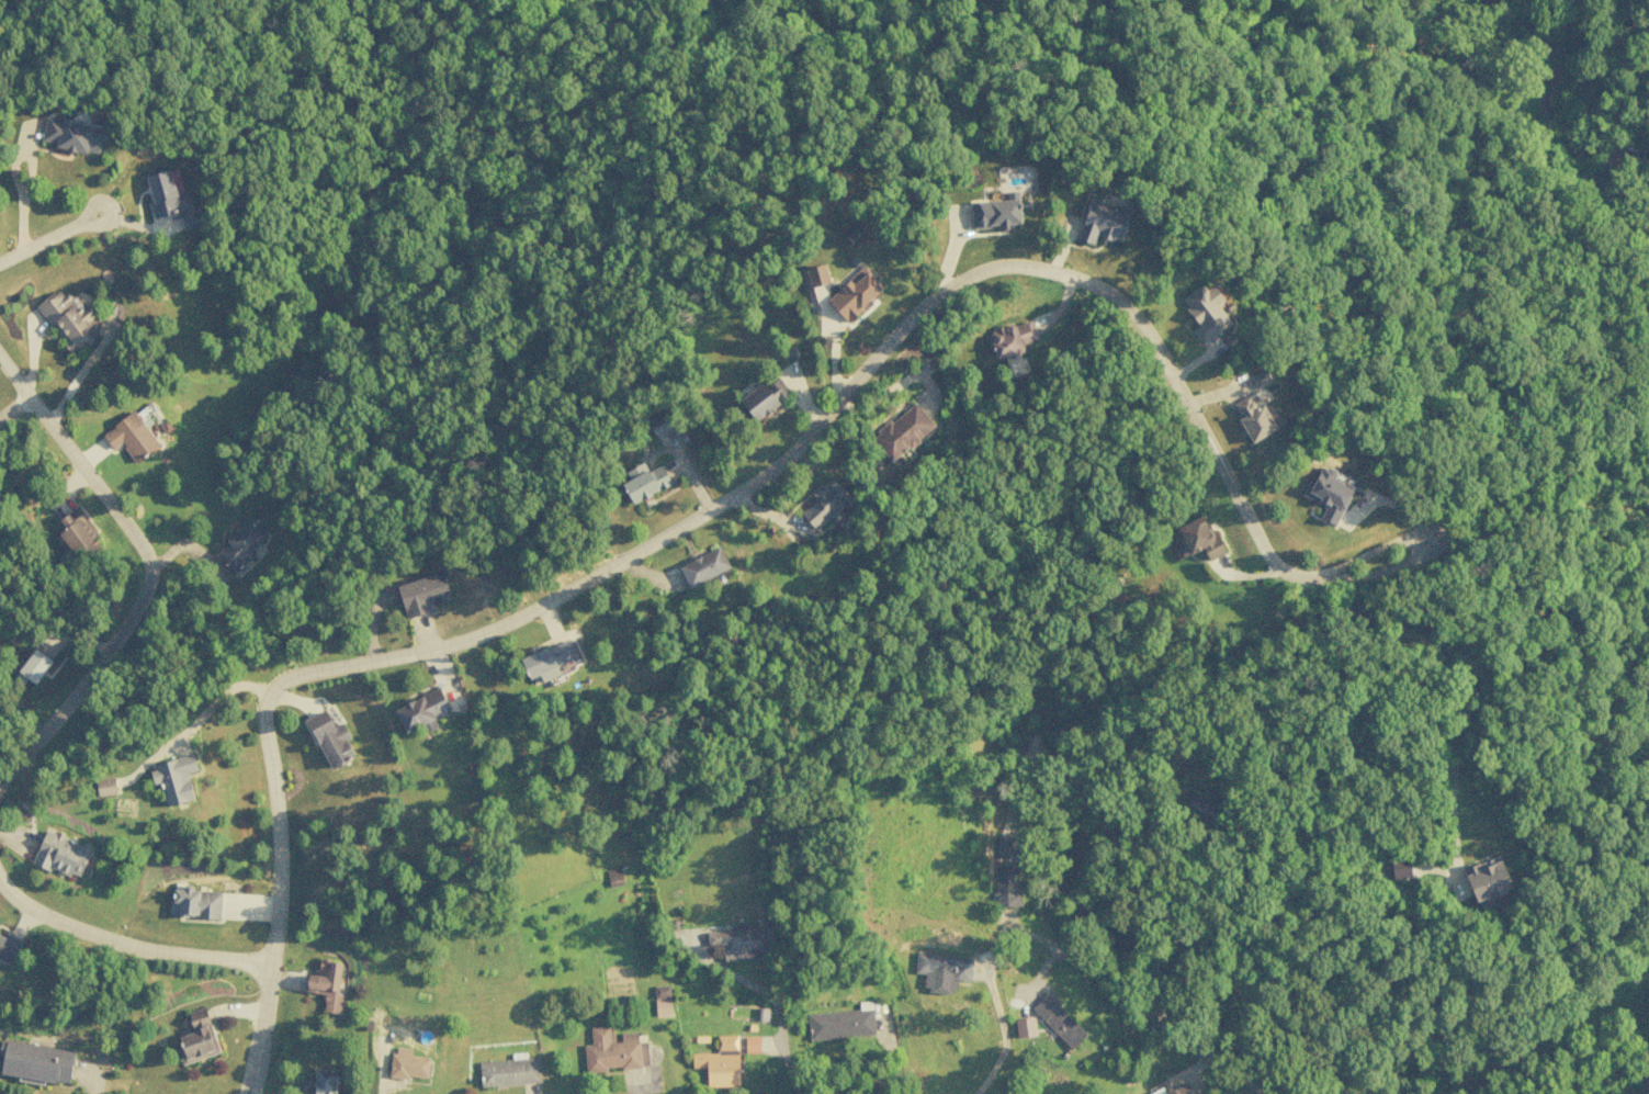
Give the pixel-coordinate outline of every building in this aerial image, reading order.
[(40,143),(98,155),(104,128),(46,116),(40,143)] [(143,176),(154,218),(189,209),(185,192),(176,194),(170,169),(143,176)] [(1094,245),(1096,235),(1122,242),(1130,209),(1087,198),(1077,240),(1094,245)] [(971,228),(998,227),(1020,226),(1019,200),(970,201),(971,228)] [(180,215),(184,229),(203,223),(199,210),(180,215)] [(805,289),(829,283),(824,264),(800,270),(805,289)] [(882,288),(862,266),(827,300),(846,321),(882,288)] [(1197,326),(1191,330),(1200,343),(1230,324),(1217,304),(1223,300),(1211,281),(1181,300),(1197,326)] [(100,325),(74,290),(65,297),(58,288),(35,306),(70,352),(83,343),(86,346),(98,337),(93,330),(100,325)] [(1037,339),(1031,320),(1013,326),(1012,323),(986,333),(996,362),(1024,352),(1022,344),(1037,339)] [(1271,380),(1265,367),(1250,375),(1256,388),(1271,380)] [(768,380),(739,401),(753,420),(782,399),(768,380)] [(1232,403),(1250,442),(1276,430),(1263,404),(1255,408),(1248,395),(1232,403)] [(934,429),(916,403),(871,435),(888,461),(934,429)] [(134,463),(158,446),(134,411),(101,434),(112,449),(121,443),(134,463)] [(621,482),(631,504),(671,485),(661,464),(621,482)] [(1335,525),(1352,488),(1338,482),(1341,476),(1320,467),(1313,482),(1307,479),(1300,495),(1324,506),(1319,518),(1335,525)] [(814,530),(831,516),(844,531),(852,525),(839,511),(852,500),(837,482),(800,513),(814,530)] [(1208,561),(1223,554),(1203,515),(1165,534),(1178,558),(1201,547),(1208,561)] [(729,567),(719,546),(678,567),(689,588),(729,567)] [(451,599),(443,571),(396,585),(406,619),(430,612),(429,606),(451,599)] [(576,658),(568,638),(520,659),(532,686),(558,674),(555,667),(576,658)] [(27,679),(35,684),(51,660),(33,648),(12,680),(22,686),(27,679)] [(404,732),(449,712),(439,688),(394,708),(404,732)] [(327,768),(353,758),(346,741),(350,739),(344,723),(333,727),(326,710),(308,718),(327,768)] [(148,766),(153,784),(160,783),(166,806),(194,799),(187,773),(197,770),(193,755),(148,766)] [(116,794),(114,777),(94,780),(96,796),(116,794)] [(1221,801),(1208,795),(1206,800),(1190,793),(1182,811),(1212,824),(1221,801)] [(32,861),(77,880),(91,849),(45,829),(32,861)] [(1479,911),(1495,905),(1491,897),(1511,889),(1498,855),(1462,869),(1479,911)] [(1410,877),(1409,860),(1390,862),(1392,879),(1410,877)] [(1021,905),(1020,883),(1016,883),(1016,867),(994,867),(995,893),(991,893),(991,906),(1021,905)] [(605,872),(609,888),(623,884),(619,868),(605,872)] [(221,890),(183,889),(183,890),(171,889),(170,916),(219,917),(221,890)] [(760,958),(759,951),(768,950),(766,928),(756,929),(755,923),(706,927),(707,943),(721,942),(723,961),(760,958)] [(8,965),(22,943),(6,932),(3,937),(0,935),(0,960),(8,965)] [(970,980),(972,956),(916,952),(914,973),(925,973),(924,992),(955,994),(956,980),(970,980)] [(304,991),(324,994),(322,1012),(339,1014),(341,993),(337,992),(341,962),(317,959),(315,974),(306,973),(304,991)] [(670,1016),(669,985),(654,986),(655,1017),(670,1016)] [(1031,1009),(1071,1049),(1086,1034),(1046,994),(1031,1009)] [(186,1012),(192,1033),(177,1037),(184,1063),(218,1053),(205,1007),(186,1012)] [(807,1013),(808,1039),(874,1035),(873,1009),(807,1013)] [(1016,1038),(1035,1036),(1033,1017),(1014,1019),(1016,1038)] [(584,1071),(648,1067),(646,1042),(636,1043),(636,1032),(620,1033),(620,1041),(609,1042),(609,1027),(589,1028),(590,1044),(583,1045),(584,1071)] [(691,1068),(706,1068),(707,1087),(738,1086),(737,1035),(716,1035),(716,1052),(691,1053),(691,1068)] [(744,1052),(759,1053),(759,1036),(745,1036),(744,1052)] [(0,1039),(0,1055),(2,1055),(0,1069),(0,1075),(68,1085),(74,1050),(0,1039)] [(388,1076),(427,1080),(429,1057),(391,1053),(388,1076)] [(540,1083),(538,1057),(524,1057),(478,1059),(480,1086),(540,1083)] [(313,1070),(313,1093),(336,1093),(336,1070),(313,1070)] [(1186,1081),(1164,1093),(1162,1089),(1153,1093),(1193,1093),(1186,1081)]
